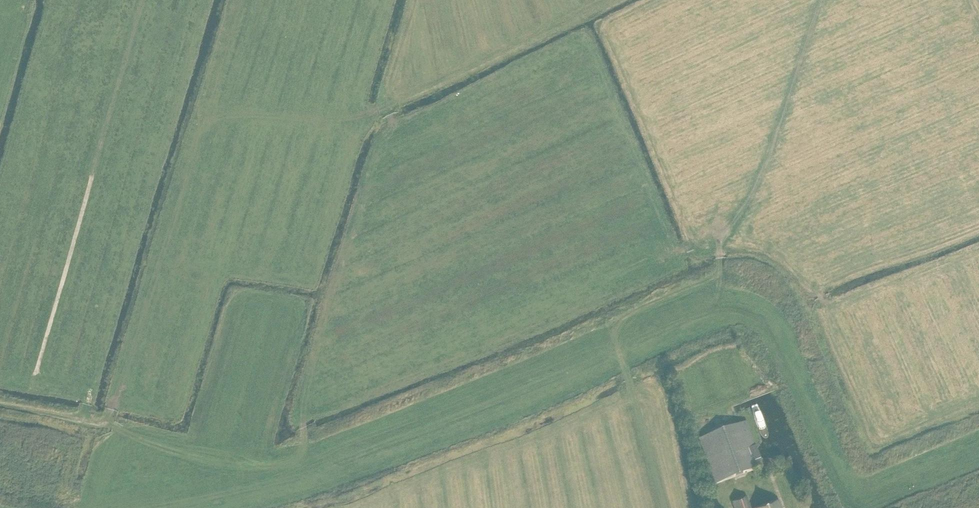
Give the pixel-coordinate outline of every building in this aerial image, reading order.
[(698,443),(714,488),(761,470),(758,461),(754,451),(745,425),(698,443)] [(746,497),(732,502),(734,507),(750,507),(746,497)]
